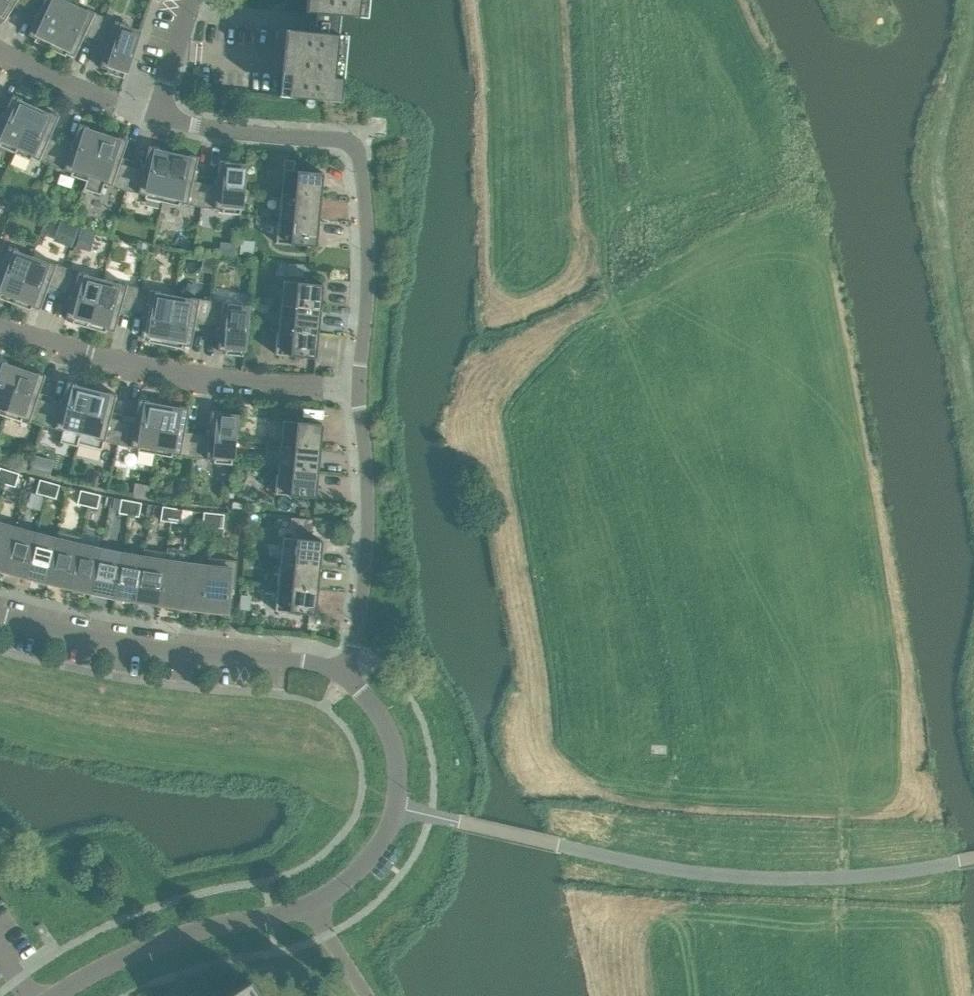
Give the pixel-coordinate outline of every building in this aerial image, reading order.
[(31,0),(0,0),(0,19),(4,22),(17,1),(27,8),(31,0)] [(70,5),(59,0),(31,0),(27,8),(39,13),(28,35),(35,38),(34,42),(50,49),(70,5)] [(367,18),(368,0),(307,0),(306,12),(367,18)] [(96,40),(105,17),(87,9),(85,12),(70,5),(50,49),(65,57),(67,53),(74,57),(84,35),(96,40)] [(123,79),(139,33),(123,27),(124,24),(105,17),(96,40),(108,44),(100,67),(108,70),(106,73),(123,79)] [(341,102),(345,57),(347,35),(286,29),(279,96),(341,102)] [(34,109),(20,102),(21,99),(13,95),(3,117),(0,116),(0,143),(0,147),(15,153),(34,109)] [(49,138),(59,116),(51,112),(49,116),(34,109),(15,153),(30,160),(32,157),(50,165),(60,143),(49,138)] [(87,181),(102,135),(87,130),(88,127),(80,124),(72,147),(60,143),(50,165),(52,166),(72,172),(71,176),(87,181)] [(131,167),(120,163),(127,140),(119,137),(118,141),(102,135),(87,181),(84,189),(101,195),(105,184),(124,190),(131,167)] [(162,202),(173,155),(157,151),(158,148),(149,146),(143,170),(131,167),(124,190),(125,190),(146,195),(146,198),(162,202)] [(205,183),(193,181),(198,157),(189,155),(188,158),(173,155),(162,202),(179,206),(180,202),(199,207),(205,183)] [(240,215),(245,166),(228,165),(229,161),(219,160),(217,184),(205,183),(199,207),(201,207),(223,209),(222,213),(240,215)] [(284,160),(283,169),(294,170),(295,161),(284,160)] [(321,197),(323,173),(294,170),(283,169),(281,193),(321,197)] [(319,222),(321,198),(321,197),(281,193),(279,218),(319,222)] [(316,247),(319,222),(279,218),(276,243),(316,247)] [(60,221),(53,241),(71,248),(79,228),(60,221)] [(254,256),(255,241),(240,240),(239,255),(254,256)] [(135,250),(146,253),(148,245),(138,242),(135,250)] [(31,259),(16,253),(17,250),(0,243),(0,269),(0,270),(0,299),(15,304),(31,259)] [(60,291),(67,268),(48,261),(46,265),(31,259),(15,304),(31,310),(32,307),(39,310),(48,287),(60,291)] [(288,263),(287,275),(303,277),(304,265),(288,263)] [(89,328),(102,282),(86,277),(87,274),(67,268),(60,291),(72,294),(65,318),(73,320),(72,324),(89,328)] [(321,309),(323,284),(283,280),(280,305),(321,309)] [(133,311),(138,288),(118,282),(117,286),(102,282),(89,328),(106,333),(107,329),(114,331),(121,308),(133,311)] [(165,346),(174,298),(158,295),(158,292),(138,288),(133,311),(145,313),(141,337),(148,339),(148,342),(165,346)] [(191,347),(195,322),(207,325),(211,301),(190,297),(190,301),(174,298),(165,346),(182,349),(183,345),(191,347)] [(243,356),(246,326),(248,308),(231,307),(231,303),(211,301),(207,325),(220,326),(217,350),(225,351),(225,355),(243,356)] [(318,334),(321,309),(280,305),(278,330),(318,334)] [(316,358),(318,334),(278,330),(276,354),(316,358)] [(20,370),(5,365),(6,362),(0,360),(0,415),(5,417),(20,370)] [(37,398),(45,375),(36,372),(35,376),(20,370),(5,417),(21,422),(22,419),(42,425),(49,402),(37,398)] [(77,447),(91,391),(75,387),(76,384),(67,381),(61,405),(49,402),(42,425),(63,431),(60,442),(77,447)] [(122,421),(110,418),(116,394),(107,392),(106,395),(91,391),(77,447),(80,439),(96,443),(97,439),(117,445),(122,421)] [(155,455),(163,407),(147,404),(148,400),(139,399),(134,423),(122,421),(117,445),(138,448),(138,452),(155,455)] [(197,434),(184,432),(189,407),(179,406),(179,410),(163,407),(155,455),(172,458),(173,454),(193,458),(197,434)] [(232,465),(237,417),(220,415),(220,411),(211,410),(209,435),(197,434),(193,458),(214,460),(214,463),(232,465)] [(320,448),(323,424),(282,420),(280,444),(320,448)] [(318,473),(320,449),(320,448),(280,444),(278,469),(318,473)] [(9,470),(0,467),(0,482),(5,484),(9,470)] [(315,498),(318,473),(278,469),(275,494),(315,498)] [(15,487),(19,474),(9,470),(5,484),(15,487)] [(46,496),(50,482),(40,480),(36,493),(46,496)] [(56,499),(59,485),(50,482),(46,496),(56,499)] [(147,497),(149,485),(135,483),(133,494),(147,497)] [(87,506),(90,492),(80,490),(77,504),(87,506)] [(97,509),(100,495),(90,492),(87,506),(97,509)] [(129,515),(131,501),(121,499),(119,513),(129,515)] [(139,517),(141,503),(131,501),(129,515),(139,517)] [(171,522),(173,508),(163,506),(160,520),(171,522)] [(181,523),(183,510),(173,508),(171,522),(181,523)] [(212,527),(214,513),(204,512),(202,526),(212,527)] [(223,528),(224,514),(214,513),(212,527),(223,528)] [(15,527),(0,523),(0,571),(2,571),(15,527)] [(25,574),(36,533),(29,531),(15,527),(2,571),(15,576),(16,572),(25,574)] [(69,585),(79,544),(81,536),(58,531),(56,539),(44,583),(60,587),(60,583),(69,585)] [(44,583),(56,539),(36,533),(25,574),(33,576),(32,580),(44,583)] [(320,565),(322,541),(282,537),(280,561),(320,565)] [(91,594),(100,548),(79,544),(69,585),(77,587),(77,591),(91,594)] [(114,595),(122,553),(100,548),(91,594),(105,597),(105,593),(114,595)] [(159,602),(166,560),(167,552),(143,549),(142,556),(134,602),(150,604),(150,601),(159,602)] [(134,602),(142,556),(122,553),(114,595),(122,596),(121,600),(134,602)] [(235,589),(237,560),(208,558),(207,566),(202,608),(204,608),(228,610),(230,589),(235,589)] [(181,609),(187,563),(166,560),(159,602),(167,603),(167,607),(181,609)] [(318,590),(320,566),(320,565),(280,561),(277,586),(318,590)] [(202,608),(207,566),(187,563),(181,609),(195,611),(196,607),(202,608)] [(315,615),(318,590),(277,586),(275,611),(315,615)] [(241,595),(239,609),(250,610),(251,596),(241,595)] [(254,984),(237,995),(262,995),(254,984)]
